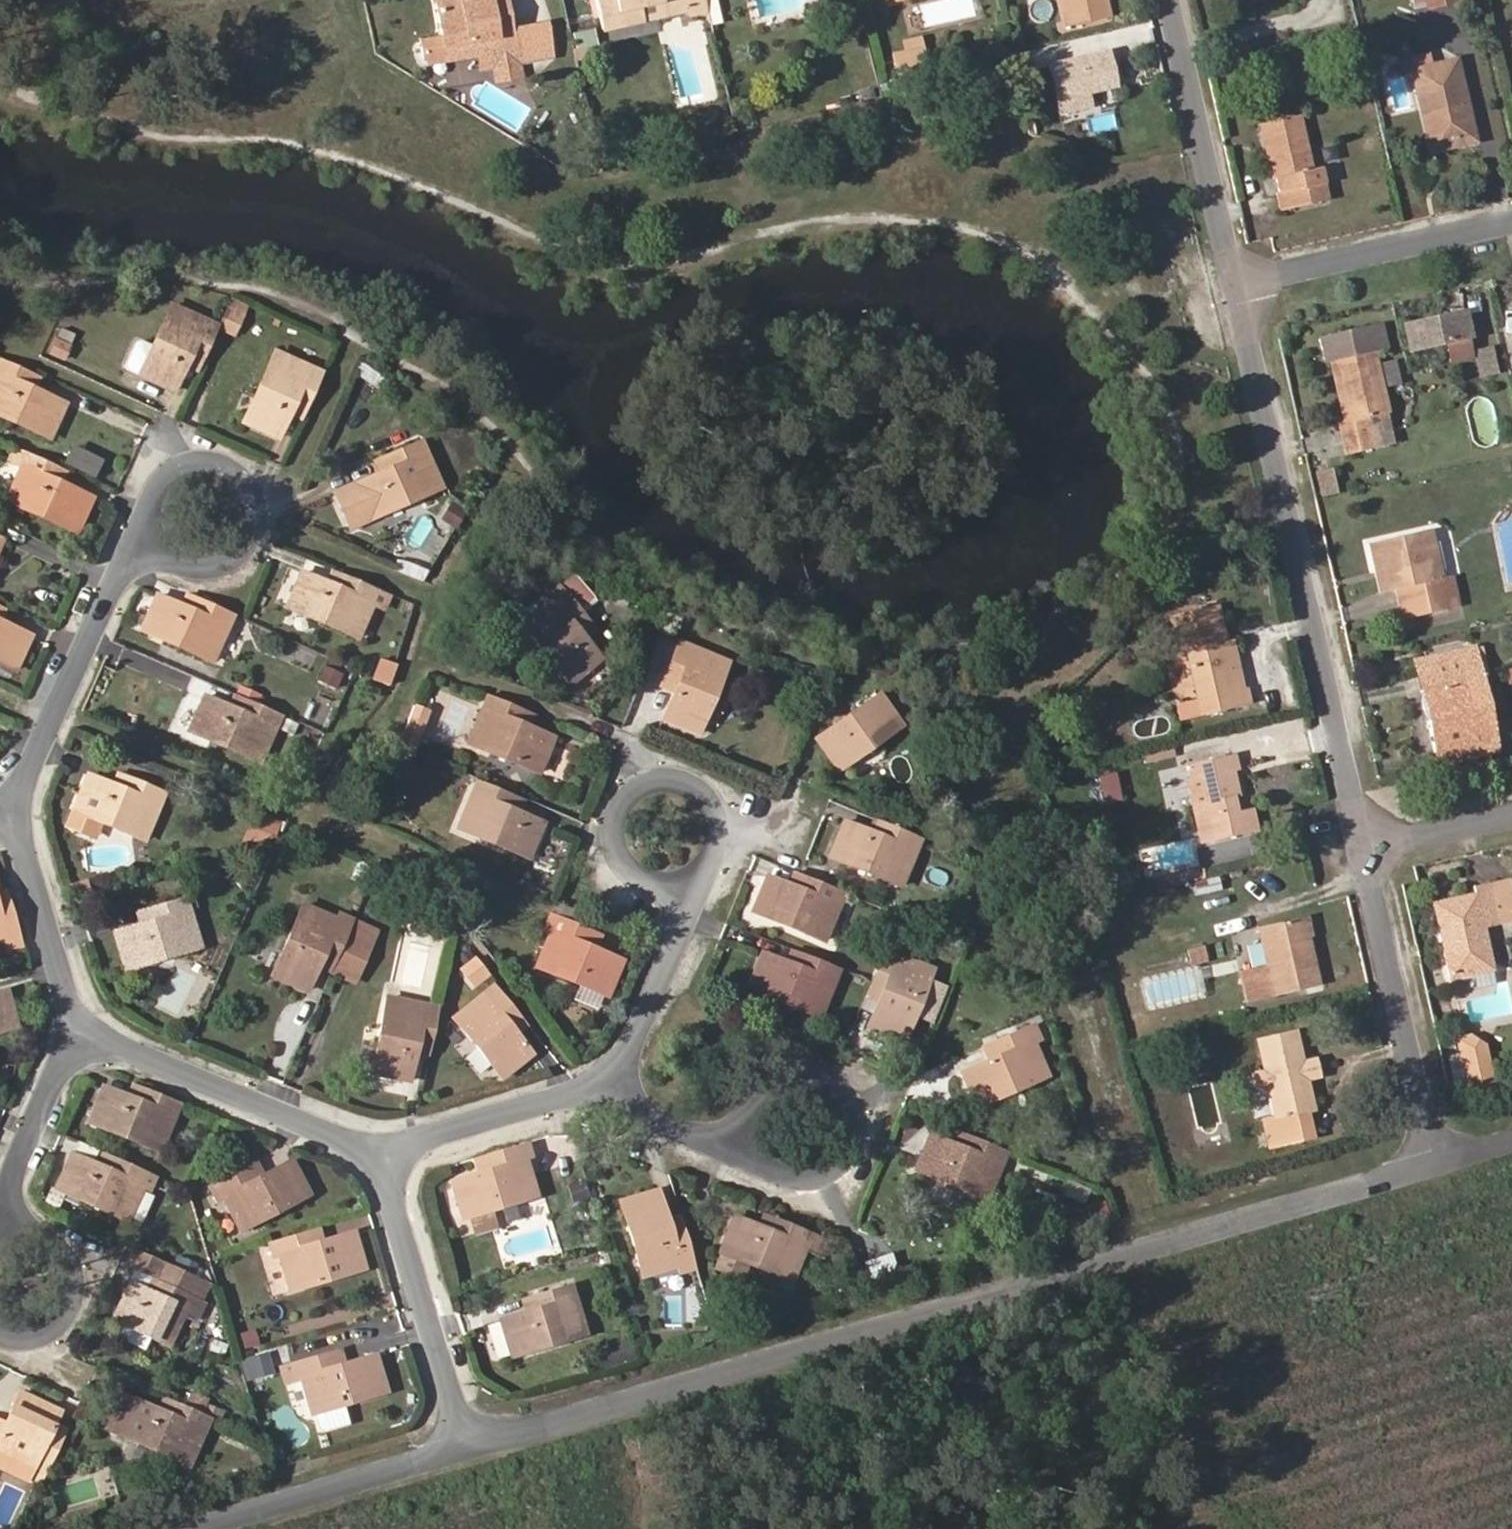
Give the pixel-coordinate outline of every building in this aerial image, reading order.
[(506,0),(463,0),(436,5),(443,47),(486,40),(491,67),(493,67),(496,82),(521,77),(519,66),(522,65),(517,33),(512,34),(506,0)] [(602,30),(645,20),(642,10),(684,0),(595,0),(602,30)] [(686,0),(684,0),(642,10),(645,20),(689,11),(686,0)] [(706,0),(686,0),(689,11),(690,16),(708,11),(706,0)] [(1105,0),(1060,0),(1066,27),(1109,17),(1105,0)] [(593,26),(572,32),(577,52),(599,46),(593,26)] [(491,67),(486,40),(443,47),(445,61),(478,56),(480,69),(491,67)] [(1116,86),(1108,53),(1051,66),(1062,113),(1091,107),(1088,92),(1116,86)] [(1474,136),(1456,60),(1412,71),(1421,110),(1426,109),(1435,145),(1474,136)] [(1036,94),(1034,85),(1024,87),(1026,95),(1036,94)] [(1435,145),(1426,109),(1421,110),(1431,151),(1475,141),(1474,136),(1435,145)] [(1327,200),(1319,167),(1311,169),(1299,115),(1261,124),(1267,154),(1273,152),(1275,161),(1269,162),(1273,179),(1277,179),(1280,194),(1283,193),(1287,210),(1327,200)] [(1287,210),(1283,193),(1280,194),(1276,195),(1280,211),(1287,210)] [(1485,309),(1481,293),(1466,296),(1470,313),(1485,309)] [(186,365),(192,353),(204,359),(219,326),(170,304),(151,346),(140,341),(136,343),(126,364),(128,369),(139,374),(175,391),(186,365)] [(234,333),(242,316),(232,311),(223,328),(234,333)] [(1471,337),(1465,311),(1403,325),(1409,351),(1471,337)] [(1388,413),(1373,350),(1385,347),(1380,325),(1319,339),(1325,361),(1331,360),(1344,421),(1339,422),(1346,455),(1373,449),(1373,447),(1392,442),(1385,413),(1388,413)] [(70,346),(74,336),(60,330),(55,339),(70,346)] [(64,359),(70,346),(55,339),(49,352),(64,359)] [(1497,371),(1492,349),(1476,353),(1482,375),(1497,371)] [(308,407),(323,373),(274,351),(243,421),(279,438),(290,413),(295,401),(308,407)] [(204,359),(192,353),(186,365),(199,370),(204,359)] [(65,402),(35,388),(23,383),(29,371),(0,358),(0,416),(49,439),(65,402)] [(1381,361),(1386,385),(1399,383),(1395,359),(1381,361)] [(35,388),(40,377),(29,371),(23,383),(35,388)] [(302,418),(308,407),(295,401),(290,413),(302,418)] [(442,488),(420,439),(386,454),(392,467),(380,472),(334,492),(351,528),(442,488)] [(77,533),(93,497),(60,482),(49,477),(55,464),(16,447),(9,461),(22,467),(6,501),(77,533)] [(100,461),(73,448),(66,463),(93,475),(100,461)] [(392,467),(386,454),(374,459),(380,472),(392,467)] [(60,482),(66,469),(55,464),(49,477),(60,482)] [(1336,493),(1330,468),(1317,472),(1322,496),(1336,493)] [(456,527),(465,512),(451,503),(442,518),(456,527)] [(1454,585),(1451,575),(1442,577),(1431,530),(1369,543),(1375,572),(1380,571),(1384,592),(1398,589),(1405,618),(1448,608),(1444,587),(1454,585)] [(340,587),(345,575),(334,570),(328,583),(340,587)] [(357,638),(372,604),(376,606),(381,590),(345,575),(340,587),(328,583),(302,571),(286,607),(357,638)] [(1384,592),(1380,571),(1375,572),(1380,593),(1384,592)] [(596,601),(574,574),(559,587),(581,614),(596,601)] [(1459,606),(1454,585),(1444,587),(1448,608),(1459,606)] [(580,633),(571,622),(581,614),(559,587),(547,597),(550,601),(522,625),(571,684),(601,658),(580,633)] [(389,611),(394,596),(381,590),(376,606),(389,611)] [(626,607),(630,594),(615,590),(611,603),(626,607)] [(194,611),(200,598),(189,592),(183,605),(194,611)] [(211,662),(234,613),(200,598),(194,611),(183,605),(158,594),(141,630),(211,662)] [(1225,641),(1218,605),(1210,606),(1217,637),(1212,638),(1214,644),(1225,641)] [(1236,690),(1225,641),(1214,644),(1212,638),(1217,637),(1210,606),(1170,616),(1177,650),(1186,648),(1198,699),(1178,704),(1181,720),(1250,704),(1246,688),(1243,688),(1236,690)] [(590,624),(581,614),(571,622),(580,633),(590,624)] [(32,634),(0,620),(0,664),(15,671),(32,634)] [(1243,688),(1232,639),(1226,641),(1236,690),(1243,688)] [(699,734),(728,663),(679,642),(666,673),(679,678),(674,691),(662,719),(699,734)] [(1476,732),(1466,688),(1483,685),(1474,648),(1413,661),(1420,692),(1426,691),(1433,720),(1427,721),(1436,764),(1497,751),(1492,729),(1476,732)] [(390,684),(398,662),(381,657),(374,677),(390,684)] [(333,683),(338,672),(324,666),(319,677),(333,683)] [(674,691),(679,678),(666,673),(660,686),(674,691)] [(1492,729),(1483,685),(1466,688),(1476,732),(1492,729)] [(1433,720),(1426,691),(1420,692),(1427,721),(1433,720)] [(902,726),(879,694),(816,738),(839,771),(902,726)] [(260,763),(281,714),(248,700),(243,712),(230,706),(205,695),(188,731),(260,763)] [(243,712),(248,700),(235,695),(230,706),(243,712)] [(539,773),(554,737),(529,727),(516,721),(521,709),(488,695),(468,744),(539,773)] [(529,727),(534,714),(521,709),(516,721),(529,727)] [(541,775),(561,783),(575,749),(555,741),(541,775)] [(1237,812),(1234,798),(1239,796),(1233,771),(1237,770),(1233,754),(1189,764),(1192,780),(1187,781),(1202,843),(1257,830),(1252,808),(1237,812)] [(125,789),(131,777),(119,772),(114,784),(125,789)] [(144,840),(165,791),(131,777),(125,789),(114,784),(88,774),(73,811),(144,840)] [(1121,799),(1115,774),(1099,778),(1105,803),(1121,799)] [(528,858),(543,822),(518,812),(503,806),(509,792),(478,780),(458,829),(528,858)] [(518,812),(524,798),(509,792),(503,806),(518,812)] [(264,833),(268,818),(253,815),(250,830),(264,833)] [(883,837),(889,824),(876,819),(870,832),(883,837)] [(901,887),(921,838),(889,824),(883,837),(870,832),(844,821),(829,858),(901,887)] [(364,885),(373,866),(359,860),(350,879),(364,885)] [(804,891),(810,878),(794,872),(789,884),(804,891)] [(248,883),(241,876),(235,881),(242,888),(248,883)] [(824,942),(844,893),(810,878),(804,891),(789,884),(767,876),(752,912),(824,942)] [(1222,889),(1219,877),(1193,883),(1196,895),(1222,889)] [(1507,878),(1490,882),(1496,909),(1511,906),(1511,899),(1507,878)] [(1483,926),(1499,923),(1498,918),(1511,915),(1511,906),(1496,909),(1490,882),(1473,886),(1474,894),(1433,903),(1442,941),(1444,940),(1446,949),(1444,950),(1450,979),(1473,973),(1471,966),(1491,961),(1483,926)] [(7,891),(0,892),(0,905),(10,902),(7,891)] [(126,970),(200,947),(185,896),(149,907),(153,920),(141,923),(114,932),(126,970)] [(10,902),(0,905),(0,937),(4,935),(8,949),(23,944),(10,902)] [(319,966),(324,953),(336,959),(337,957),(349,929),(353,920),(339,914),(337,919),(302,904),(272,975),(308,991),(319,966)] [(153,920),(149,907),(137,910),(141,923),(153,920)] [(1312,937),(1307,915),(1296,918),(1303,949),(1310,947),(1308,938),(1312,937)] [(608,996),(623,960),(596,949),(583,944),(588,931),(551,916),(545,930),(551,932),(537,967),(608,996)] [(1319,986),(1310,947),(1303,949),(1296,918),(1258,926),(1267,965),(1242,971),(1249,1002),(1319,986)] [(373,940),(377,931),(353,920),(349,929),(373,940)] [(361,967),(373,940),(349,929),(337,957),(361,967)] [(596,949),(601,936),(588,931),(583,944),(596,949)] [(1207,959),(1204,946),(1188,951),(1191,964),(1207,959)] [(799,967),(804,954),(791,949),(786,962),(799,967)] [(904,1041),(933,969),(884,950),(871,981),(884,987),(878,1001),(868,1026),(904,1041)] [(820,1018),(839,968),(804,954),(799,967),(786,962),(762,952),(748,989),(820,1018)] [(331,972),(336,959),(324,953),(319,966),(331,972)] [(354,982),(361,967),(337,957),(336,959),(331,972),(354,982)] [(487,975),(474,958),(461,969),(474,985),(487,975)] [(1493,969),(1491,961),(1471,966),(1473,973),(1493,969)] [(1140,979),(1146,1007),(1205,994),(1199,967),(1140,979)] [(878,1001),(884,987),(871,981),(865,996),(878,1001)] [(527,1024),(494,984),(483,993),(516,1033),(527,1024)] [(6,989),(0,991),(0,1032),(17,1027),(6,989)] [(516,1033),(483,993),(453,1018),(501,1078),(532,1053),(516,1033)] [(416,1051),(418,1041),(431,1043),(439,1008),(386,997),(370,1072),(409,1081),(416,1051)] [(1047,1076),(1033,1043),(1040,1040),(1033,1025),(998,1040),(1003,1053),(989,1059),(962,1071),(977,1107),(1047,1076)] [(189,1043),(193,1033),(180,1027),(175,1038),(189,1043)] [(1314,1110),(1307,1079),(1319,1076),(1315,1060),(1302,1063),(1295,1031),(1257,1040),(1264,1070),(1252,1073),(1256,1090),(1266,1088),(1272,1114),(1273,1118),(1264,1120),(1269,1147),(1311,1138),(1305,1112),(1314,1110)] [(1490,1075),(1484,1045),(1470,1037),(1457,1039),(1470,1095),(1501,1088),(1499,1080),(1490,1075)] [(1003,1053),(998,1040),(984,1047),(989,1059),(1003,1053)] [(429,1054),(431,1043),(418,1041),(416,1051),(429,1054)] [(141,1101),(146,1089),(134,1084),(129,1096),(141,1101)] [(160,1151),(180,1103),(146,1089),(141,1101),(129,1096),(103,1085),(88,1122),(160,1151)] [(1272,1114),(1266,1088),(1256,1090),(1247,1092),(1252,1118),(1272,1114)] [(969,1150),(975,1137),(962,1132),(956,1145),(969,1150)] [(987,1199),(1007,1151),(975,1137),(969,1150),(956,1145),(930,1135),(915,1171),(987,1199)] [(536,1196),(525,1159),(531,1157),(527,1141),(487,1154),(492,1169),(479,1173),(451,1181),(462,1218),(468,1217),(492,1210),(536,1196)] [(109,1169),(114,1157),(102,1152),(97,1164),(109,1169)] [(149,1190),(156,1175),(114,1157),(109,1169),(97,1164),(72,1153),(56,1189),(127,1221),(143,1187),(149,1190)] [(492,1169),(487,1154),(474,1158),(479,1173),(492,1169)] [(310,1195),(291,1159),(262,1175),(250,1181),(243,1169),(211,1186),(218,1200),(224,1197),(241,1231),(310,1195)] [(262,1175),(256,1163),(243,1169),(250,1181),(262,1175)] [(1083,1199),(1090,1185),(1071,1177),(1064,1191),(1083,1199)] [(600,1191),(597,1180),(587,1183),(590,1194),(600,1191)] [(588,1196),(584,1182),(569,1187),(574,1201),(588,1196)] [(695,1267),(684,1230),(671,1234),(667,1220),(658,1190),(619,1201),(641,1276),(677,1265),(680,1273),(695,1267)] [(602,1196),(600,1191),(590,1194),(591,1199),(602,1196)] [(498,1229),(492,1210),(468,1217),(474,1236),(498,1229)] [(772,1231),(777,1218),(764,1213),(759,1226),(772,1231)] [(818,1253),(825,1238),(777,1218),(772,1231),(759,1226),(735,1216),(719,1253),(721,1254),(748,1265),(791,1282),(806,1248),(818,1253)] [(684,1230),(680,1217),(667,1220),(671,1234),(684,1230)] [(321,1240),(317,1227),(304,1231),(308,1245),(321,1240)] [(364,1268),(353,1231),(321,1240),(308,1245),(304,1231),(270,1242),(274,1257),(280,1255),(291,1291),(364,1268)] [(183,1316),(185,1311),(198,1317),(205,1301),(201,1299),(209,1282),(135,1248),(127,1265),(152,1277),(172,1286),(167,1299),(147,1289),(130,1282),(113,1319),(117,1336),(144,1349),(149,1336),(169,1346),(183,1316)] [(892,1252),(861,1260),(867,1284),(898,1276),(892,1252)] [(742,1279),(748,1265),(721,1254),(715,1268),(742,1279)] [(846,1270),(841,1254),(827,1258),(831,1274),(846,1270)] [(167,1299),(172,1286),(152,1277),(147,1289),(167,1299)] [(586,1334),(570,1283),(535,1294),(539,1307),(526,1311),(501,1319),(512,1357),(586,1334)] [(539,1307),(535,1294),(522,1298),(526,1311),(539,1307)] [(198,1317),(185,1311),(183,1316),(195,1322),(198,1317)] [(258,1343),(254,1329),(240,1333),(245,1347),(258,1343)] [(224,1355),(228,1344),(214,1339),(209,1350),(224,1355)] [(343,1363),(338,1347),(325,1351),(330,1367),(343,1363)] [(386,1392),(375,1354),(343,1363),(330,1367),(325,1351),(281,1365),(286,1382),(302,1378),(312,1413),(314,1413),(319,1428),(325,1431),(348,1424),(343,1404),(386,1392)] [(267,1353),(239,1360),(245,1380),(273,1372),(267,1353)] [(189,1465),(211,1417),(203,1413),(183,1405),(176,1402),(171,1414),(160,1409),(117,1390),(101,1426),(189,1465)] [(207,1403),(209,1398),(190,1390),(183,1405),(203,1413),(207,1403)] [(45,1444),(54,1424),(60,1411),(19,1392),(5,1421),(0,1419),(0,1466),(28,1479),(29,1476),(42,1483),(57,1449),(45,1444)] [(171,1414),(176,1402),(165,1397),(160,1409),(171,1414)] [(220,1421),(225,1411),(207,1403),(203,1413),(211,1417),(220,1421)] [(57,1449),(66,1430),(54,1424),(45,1444),(57,1449)]
